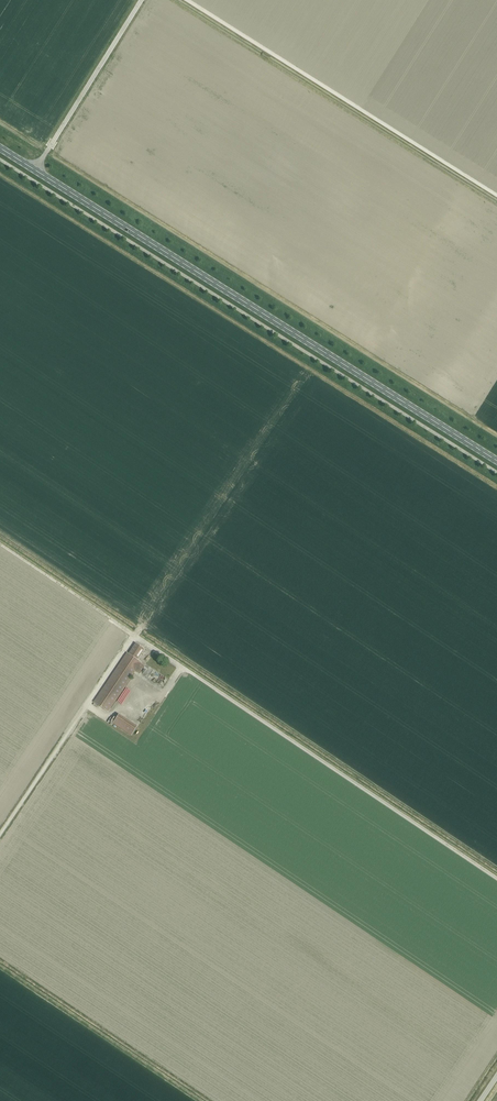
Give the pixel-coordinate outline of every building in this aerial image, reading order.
[(139,673),(144,666),(140,663),(141,662),(140,661),(142,657),(146,650),(136,643),(129,654),(127,652),(94,702),(108,712),(135,670),(139,673)] [(126,732),(132,722),(114,710),(107,720),(126,732)]
